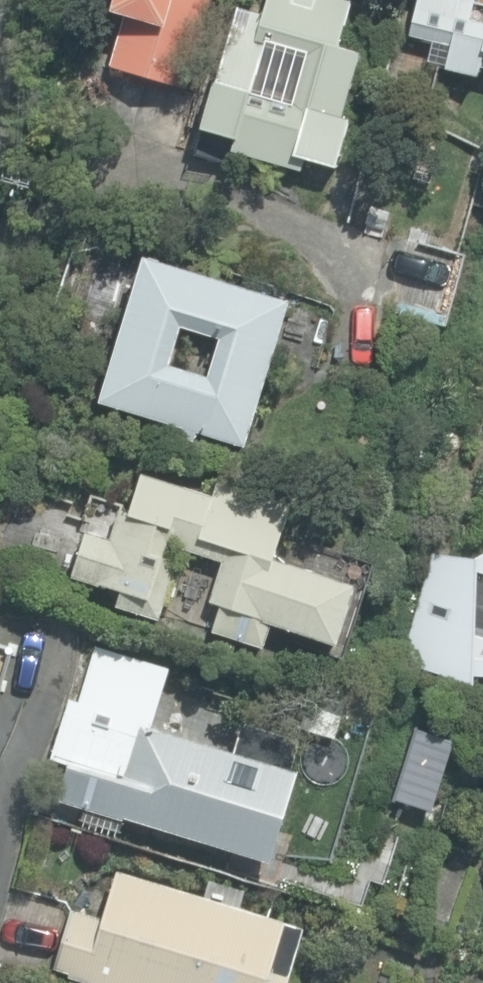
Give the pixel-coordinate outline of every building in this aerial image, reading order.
[(187,91),(214,0),(118,0),(114,15),(126,18),(111,67),(120,69),(119,74),(174,90),(175,88),(187,91)] [(303,174),(307,161),(337,170),(351,121),(344,119),(362,55),(339,48),(352,3),(343,0),(269,0),(257,43),(308,58),(295,104),(253,92),(263,59),(227,49),(203,131),(236,141),(232,154),(303,174)] [(434,43),(429,63),(447,68),(446,72),(480,79),(482,67),(482,23),(472,21),(477,0),(418,0),(410,38),(434,43)] [(102,404),(246,449),(291,303),(147,258),(102,404)] [(213,635),(265,651),(273,625),(339,646),(359,585),(275,559),(292,504),(219,481),(214,497),(144,475),(132,514),(122,511),(112,540),(89,532),(75,578),(122,593),(118,608),(161,621),(183,553),(223,565),(212,603),(222,606),(213,635)] [(479,551),(480,546),(438,533),(399,663),(475,684),(475,676),(482,676),(482,552),(479,551)] [(54,803),(270,866),(297,771),(292,770),(301,740),(242,723),(234,751),(152,727),(169,666),(84,641),(50,757),(66,762),(54,803)] [(453,739),(410,727),(394,783),(437,795),(453,739)] [(91,982),(288,982),(304,927),(239,908),(244,891),(209,881),(204,897),(116,871),(102,918),(71,909),(52,971),(91,982)]
